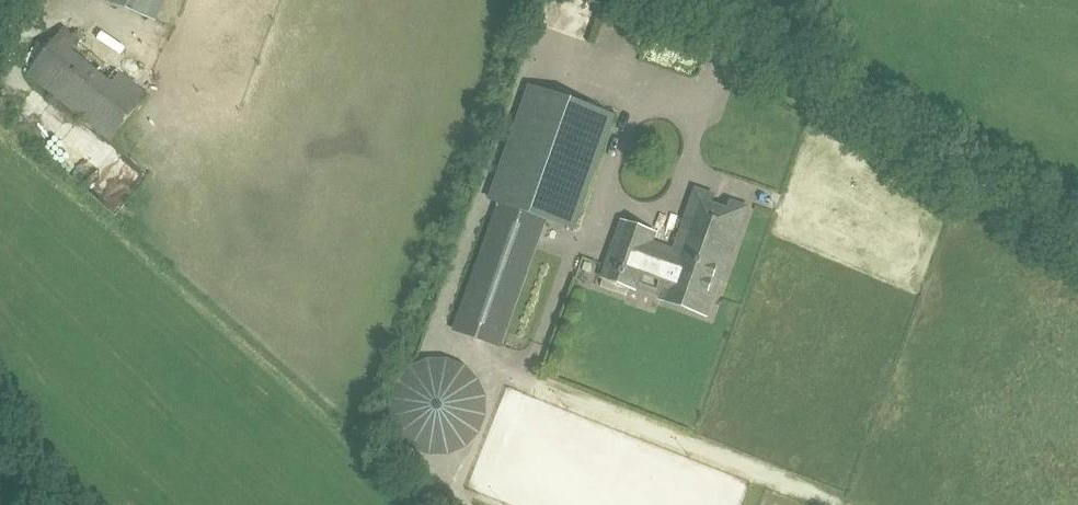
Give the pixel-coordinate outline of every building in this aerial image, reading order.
[(155,21),(163,0),(100,0),(155,21)] [(72,36),(64,29),(28,74),(43,86),(79,41),(83,36),(76,31),(72,36)] [(43,86),(80,115),(117,71),(79,41),(43,86)] [(147,96),(117,71),(80,115),(111,140),(147,96)] [(491,200),(501,204),(457,331),(498,345),(543,218),(573,228),(612,116),(531,88),(491,200)] [(654,234),(649,232),(622,222),(603,277),(630,287),(630,286),(662,297),(661,299),(706,315),(726,259),(729,260),(748,208),(729,201),(726,210),(712,204),(715,196),(696,189),(678,242),(681,243),(677,252),(674,251),(674,252),(651,244),(654,234)] [(475,382),(463,370),(446,363),(429,363),(413,370),(401,383),(394,399),(395,417),(402,433),(414,445),(431,452),(448,451),(464,444),(476,432),(483,415),(482,398),(475,382)]
